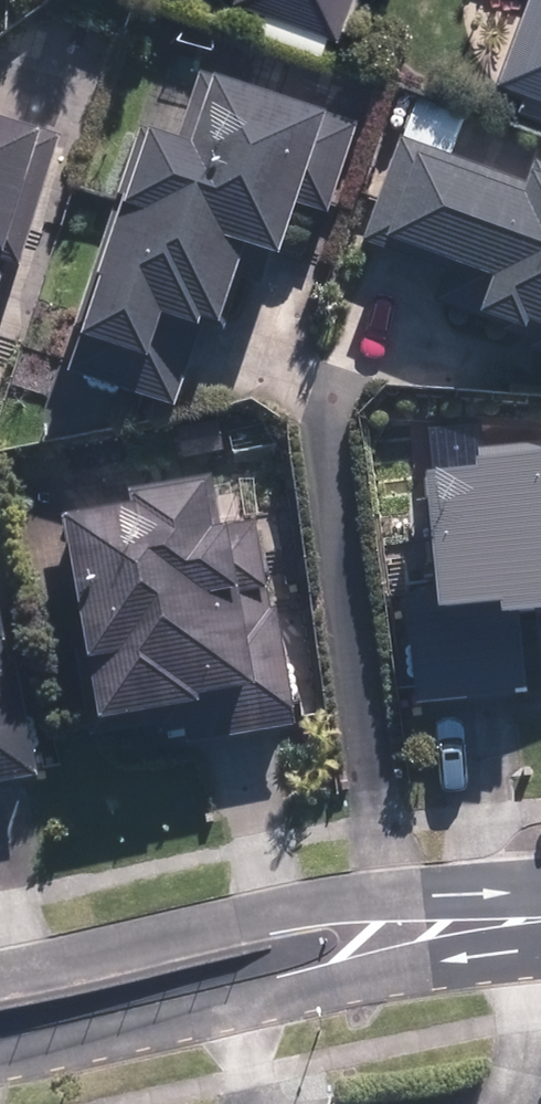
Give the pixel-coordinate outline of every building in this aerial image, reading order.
[(349,23),(357,0),(286,0),(349,23)] [(501,70),(540,83),(540,0),(525,0),(501,70)] [(144,124),(77,366),(191,397),(236,237),(301,257),(344,120),(205,77),(187,135),(144,124)] [(58,138),(0,120),(0,322),(58,138)] [(538,161),(530,184),(398,135),(360,240),(495,289),(489,310),(540,327),(540,162),(538,161)] [(444,465),(455,604),(540,597),(540,457),(444,465)] [(255,496),(85,523),(117,719),(287,691),(255,496)] [(29,745),(0,618),(0,752),(29,745)]
